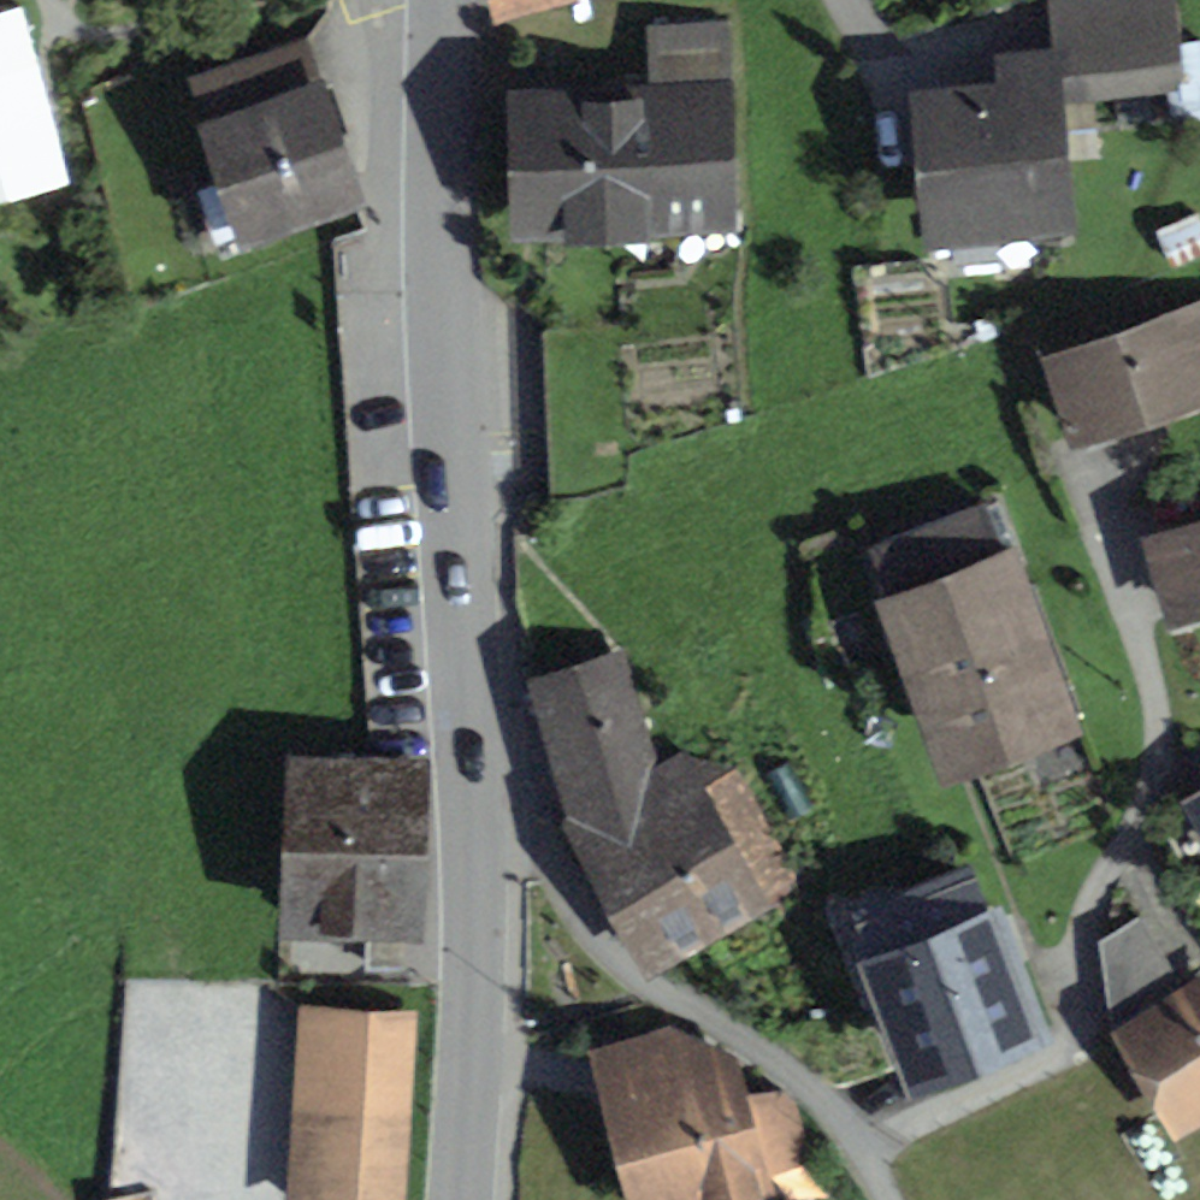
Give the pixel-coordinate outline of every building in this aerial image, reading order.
[(504,11),(548,0),(501,0),(504,11)] [(1044,93),(1175,80),(1167,0),(1066,0),(1071,48),(1002,55),(1006,94),(936,101),(953,254),(962,260),(1000,257),(996,216),(1055,211),(1044,93)] [(530,105),(529,216),(738,210),(736,159),(723,160),(721,96),(657,99),(656,82),(608,83),(609,100),(530,105)] [(209,121),(228,177),(198,187),(215,237),(355,192),(342,152),(319,84),(209,121)] [(51,261),(36,190),(0,198),(0,272),(51,261)] [(1056,359),(1081,435),(1125,420),(1121,408),(1199,382),(1199,369),(1197,361),(1199,360),(1199,312),(1056,359)] [(871,545),(914,661),(927,656),(959,742),(1059,706),(1019,594),(1000,601),(966,510),(871,545)] [(1158,537),(1179,610),(1199,603),(1199,525),(1158,537)] [(759,877),(778,910),(803,895),(731,769),(682,758),(646,769),(615,662),(540,683),(581,816),(666,955),(715,927),(705,908),(759,877)] [(404,915),(411,764),(333,761),(332,774),(308,773),(302,910),(404,915)] [(866,914),(920,1059),(1020,1022),(966,877),(866,914)] [(1199,973),(1127,1014),(1185,1113),(1199,1105),(1199,974),(1199,973)] [(309,1017),(297,1199),(390,1199),(402,1023),(309,1017)] [(617,1051),(654,1195),(802,1157),(785,1093),(732,1105),(722,1062),(682,1074),(671,1037),(617,1051)]
